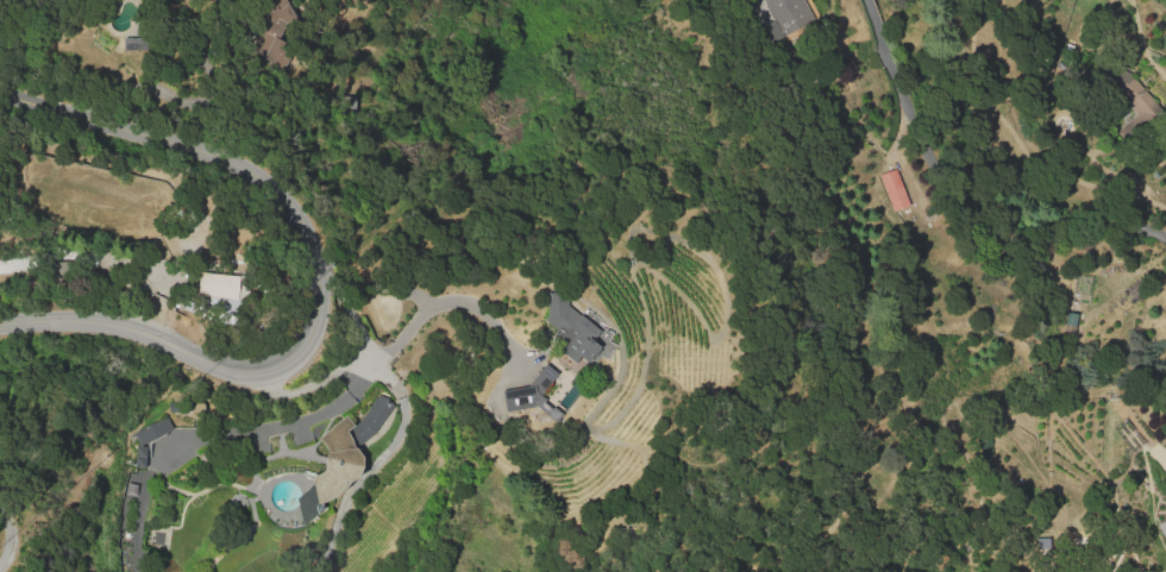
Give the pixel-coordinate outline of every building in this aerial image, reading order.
[(252,6),(263,26),(249,43),(253,51),(277,68),(293,48),(283,40),(292,29),(289,24),(295,16),(286,0),(245,0),(252,6)] [(786,39),(768,0),(813,0),(823,23),(786,39)] [(124,50),(125,37),(151,38),(150,51),(124,50)] [(880,174),(899,169),(909,200),(890,205),(880,174)] [(234,271),(250,272),(247,308),(232,308),(234,271)] [(245,274),(198,273),(198,296),(244,297),(245,274)] [(547,291),(569,290),(569,306),(598,325),(591,333),(588,331),(569,357),(557,347),(570,328),(562,321),(550,326),(547,291)] [(569,358),(587,335),(591,339),(593,337),(603,345),(591,360),(588,357),(581,366),(569,358)] [(503,390),(531,384),(546,363),(559,371),(543,392),(548,397),(546,401),(553,407),(556,404),(565,411),(558,420),(537,404),(507,410),(503,390)] [(358,425),(378,395),(395,406),(374,436),(358,425)] [(322,505),(319,508),(319,513),(306,522),(300,496),(307,489),(315,483),(314,473),(318,472),(321,471),(324,470),(326,467),(328,450),(319,438),(346,414),(356,425),(349,430),(351,434),(353,436),(355,439),(356,442),(356,446),(358,445),(366,455),(366,464),(362,474),(352,482),(340,492),(322,505)] [(133,434),(167,416),(173,428),(140,446),(133,434)] [(1156,523),(1165,517),(1165,538),(1156,523)]
